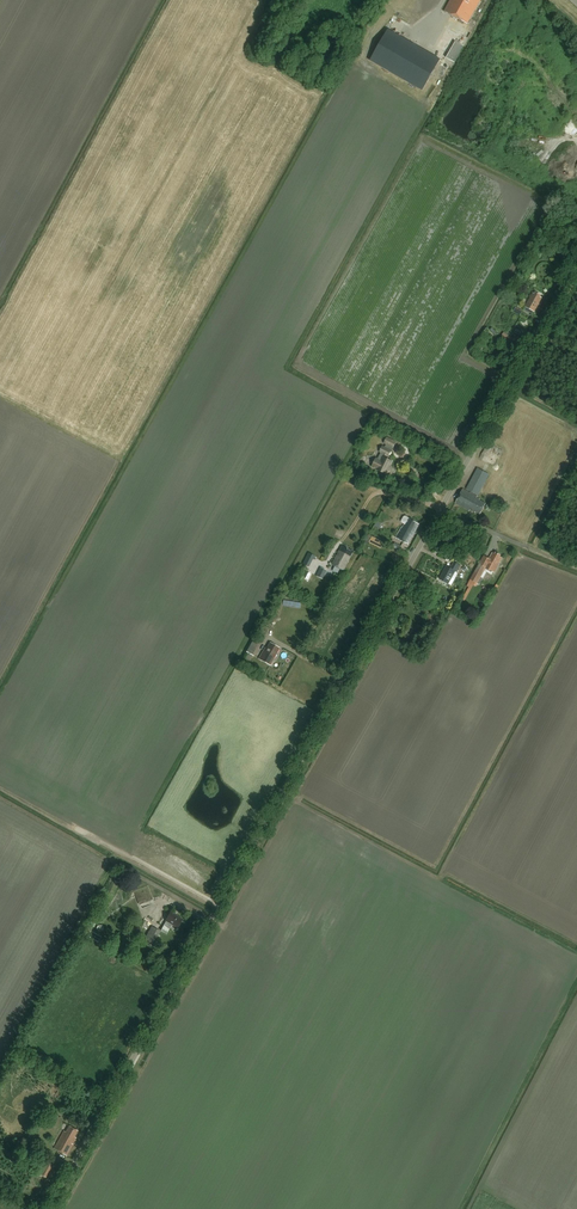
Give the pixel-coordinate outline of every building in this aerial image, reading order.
[(446,11),(468,23),(481,0),(451,0),(446,11)] [(422,90),(440,59),(388,29),(370,61),(422,90)] [(464,46),(455,41),(446,58),(455,63),(464,46)] [(535,311),(542,298),(540,297),(541,294),(536,291),(535,294),(533,293),(525,306),(535,311)] [(515,339),(504,333),(501,337),(513,343),(515,339)] [(379,452),(381,453),(379,458),(377,457),(372,467),(387,475),(395,460),(388,456),(393,448),(394,449),(397,442),(387,437),(384,444),(386,445),(385,447),(383,446),(379,452)] [(480,514),(486,503),(480,500),(481,499),(477,497),(477,496),(472,493),(473,492),(477,495),(489,474),(478,468),(466,489),(470,491),(470,492),(463,488),(455,503),(469,511),(470,510),(475,512),(480,514)] [(408,544),(420,524),(405,516),(402,523),(405,524),(403,527),(402,527),(396,538),(408,544)] [(385,530),(388,525),(383,521),(380,527),(385,530)] [(381,540),(372,536),(369,542),(381,548),(385,538),(382,537),(381,540)] [(344,570),(352,553),(347,550),(348,548),(341,545),(331,563),(344,570)] [(484,571),(486,572),(491,575),(493,572),(495,573),(501,563),(500,562),(502,558),(500,557),(501,555),(496,552),(495,554),(492,552),(489,558),(483,555),(470,579),(477,583),(484,571)] [(447,566),(439,579),(451,585),(457,575),(457,572),(460,566),(454,562),(450,568),(447,566)] [(327,570),(321,567),(316,575),(323,578),(327,570)] [(254,638),(246,652),(254,656),(262,642),(254,638)] [(265,647),(258,659),(270,665),(279,647),(270,642),(266,648),(265,647)] [(140,903),(153,900),(150,887),(136,890),(140,903)] [(177,928),(182,919),(170,912),(165,921),(166,921),(161,930),(167,934),(170,929),(173,931),(176,927),(177,928)] [(154,944),(161,931),(152,926),(145,938),(154,944)] [(75,1140),(77,1137),(75,1136),(78,1130),(69,1125),(66,1131),(63,1130),(54,1147),(67,1155),(75,1140)] [(46,1177),(53,1164),(44,1159),(37,1172),(46,1177)]
